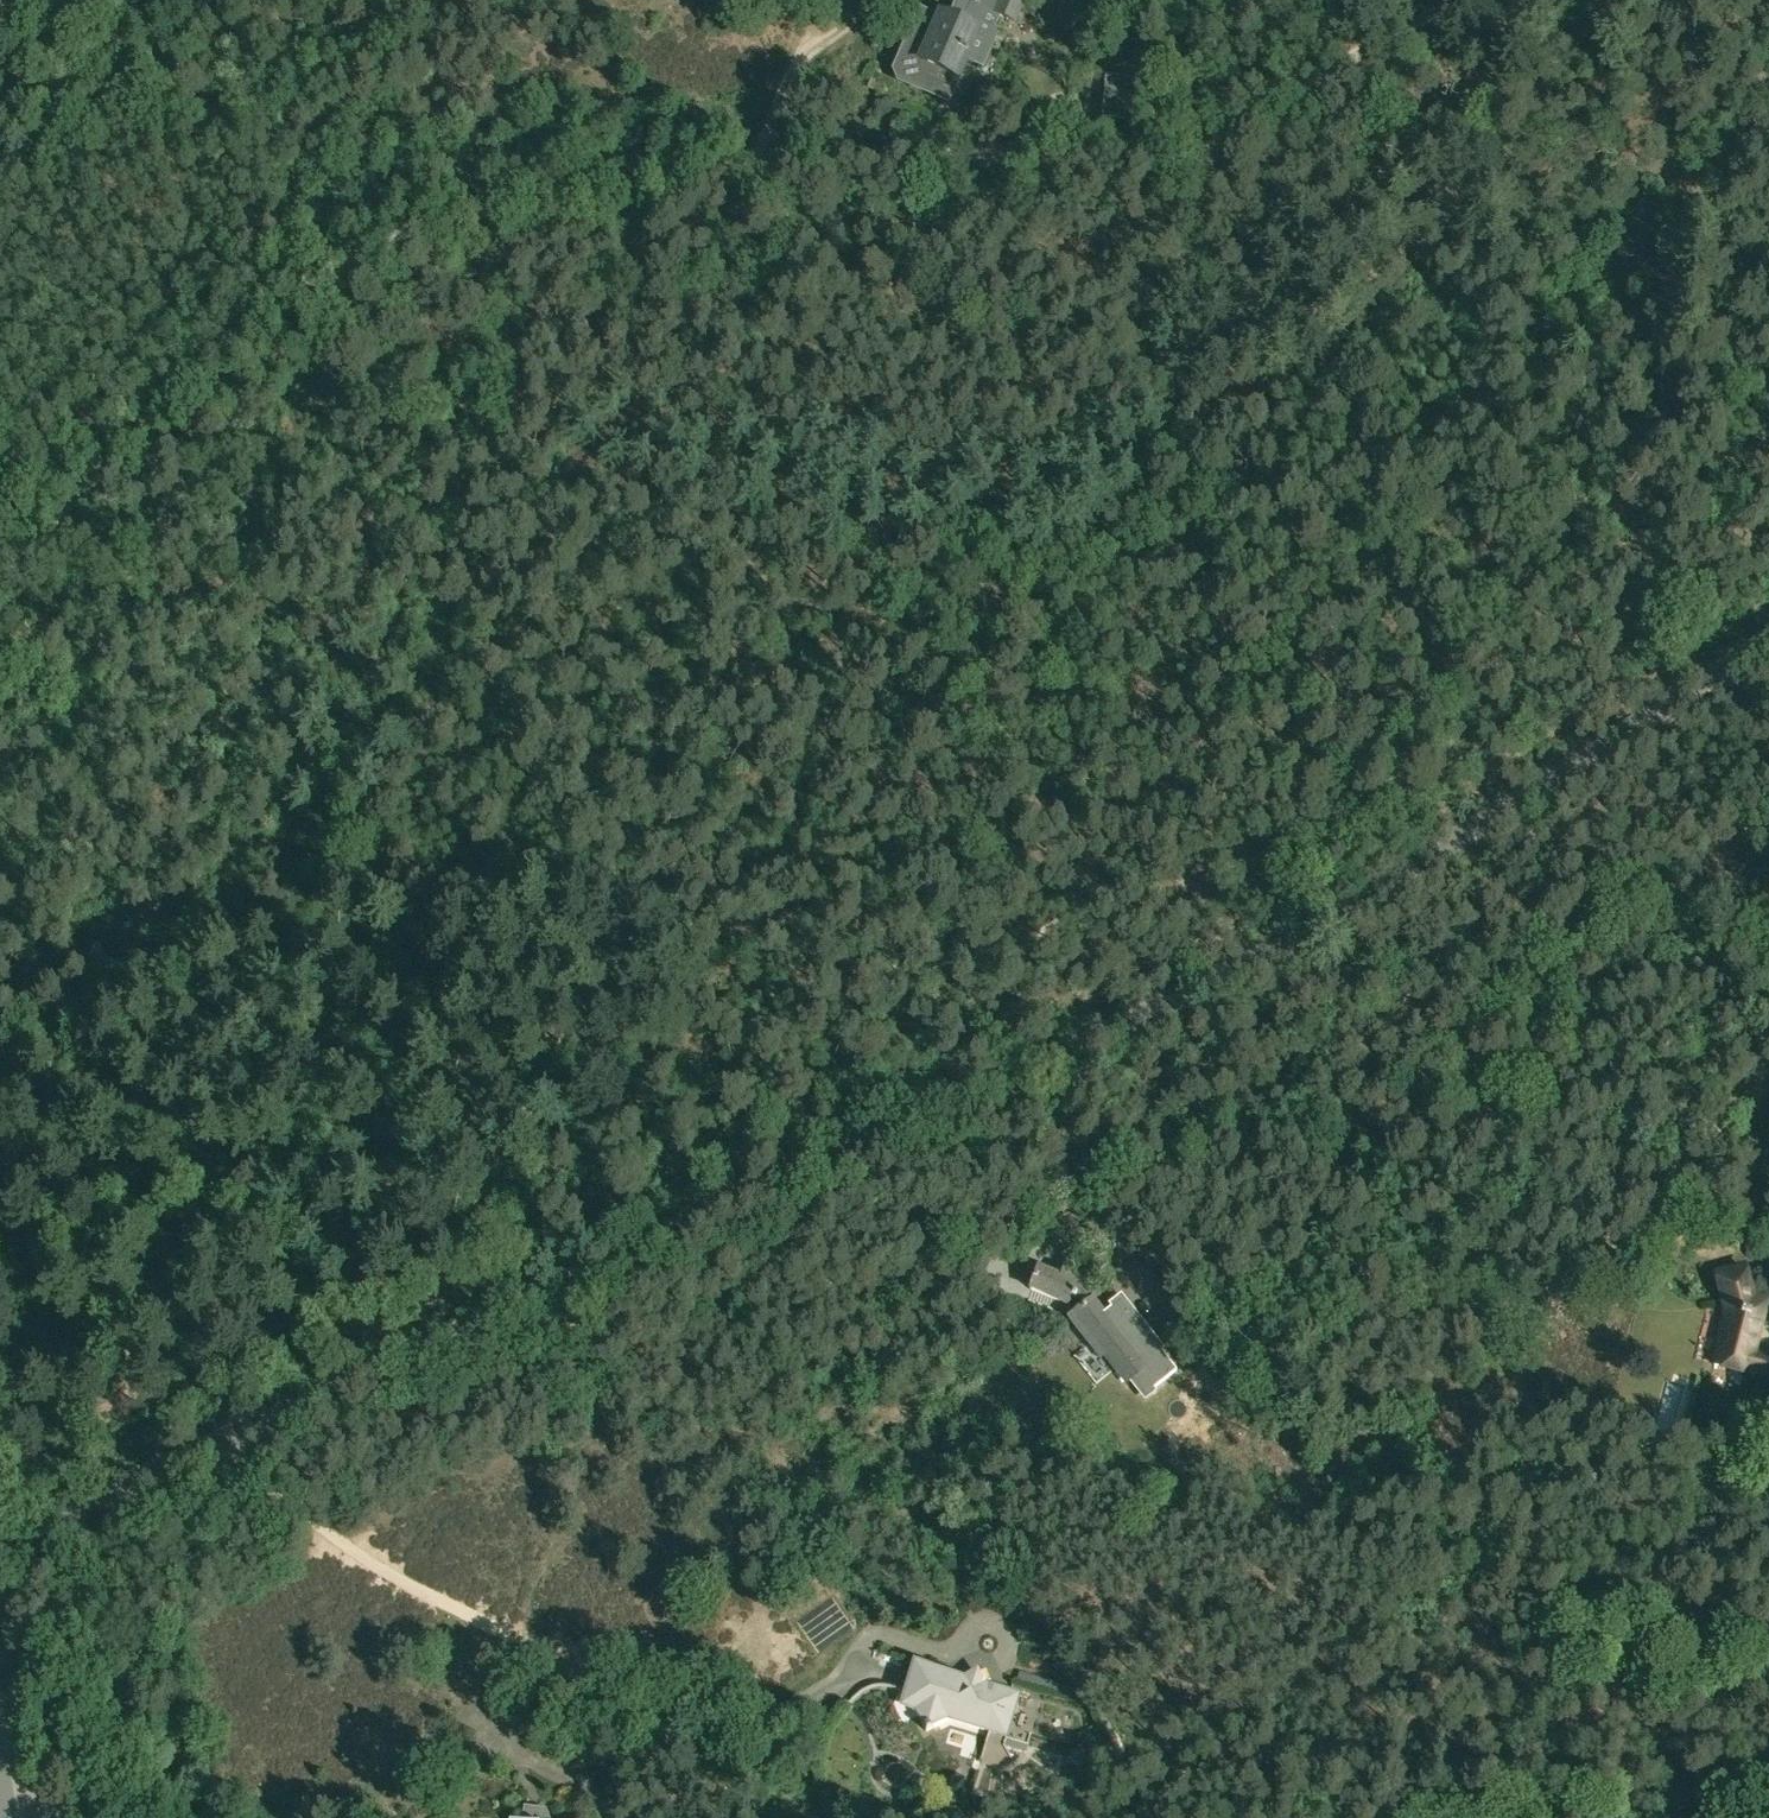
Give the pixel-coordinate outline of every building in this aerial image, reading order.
[(953,16),(930,6),(927,13),(921,11),(892,79),(945,102),(954,80),(955,80),(964,61),(982,68),(993,41),(975,33),(986,7),(995,11),(993,15),(1014,23),(1023,0),(960,0),(953,16)] [(1142,1372),(1154,1388),(1176,1370),(1120,1298),(1103,1312),(1084,1288),(1036,1271),(1029,1292),(1079,1309),(1068,1317),(1100,1358),(1104,1356),(1126,1384),(1142,1372)] [(1740,1276),(1717,1282),(1726,1319),(1714,1365),(1768,1379),(1768,1359),(1748,1354),(1761,1302),(1746,1299),(1740,1276)] [(1607,1446),(1623,1449),(1625,1437),(1609,1434),(1607,1446)] [(1007,1713),(1012,1714),(1019,1694),(983,1683),(979,1684),(975,1676),(967,1681),(965,1677),(914,1662),(905,1693),(919,1697),(916,1710),(923,1724),(926,1731),(932,1727),(950,1717),(1001,1733),(1007,1713)] [(972,1755),(967,1771),(995,1781),(1000,1765),(972,1755)] [(1008,1789),(1005,1801),(1035,1807),(1038,1795),(1008,1789)]
